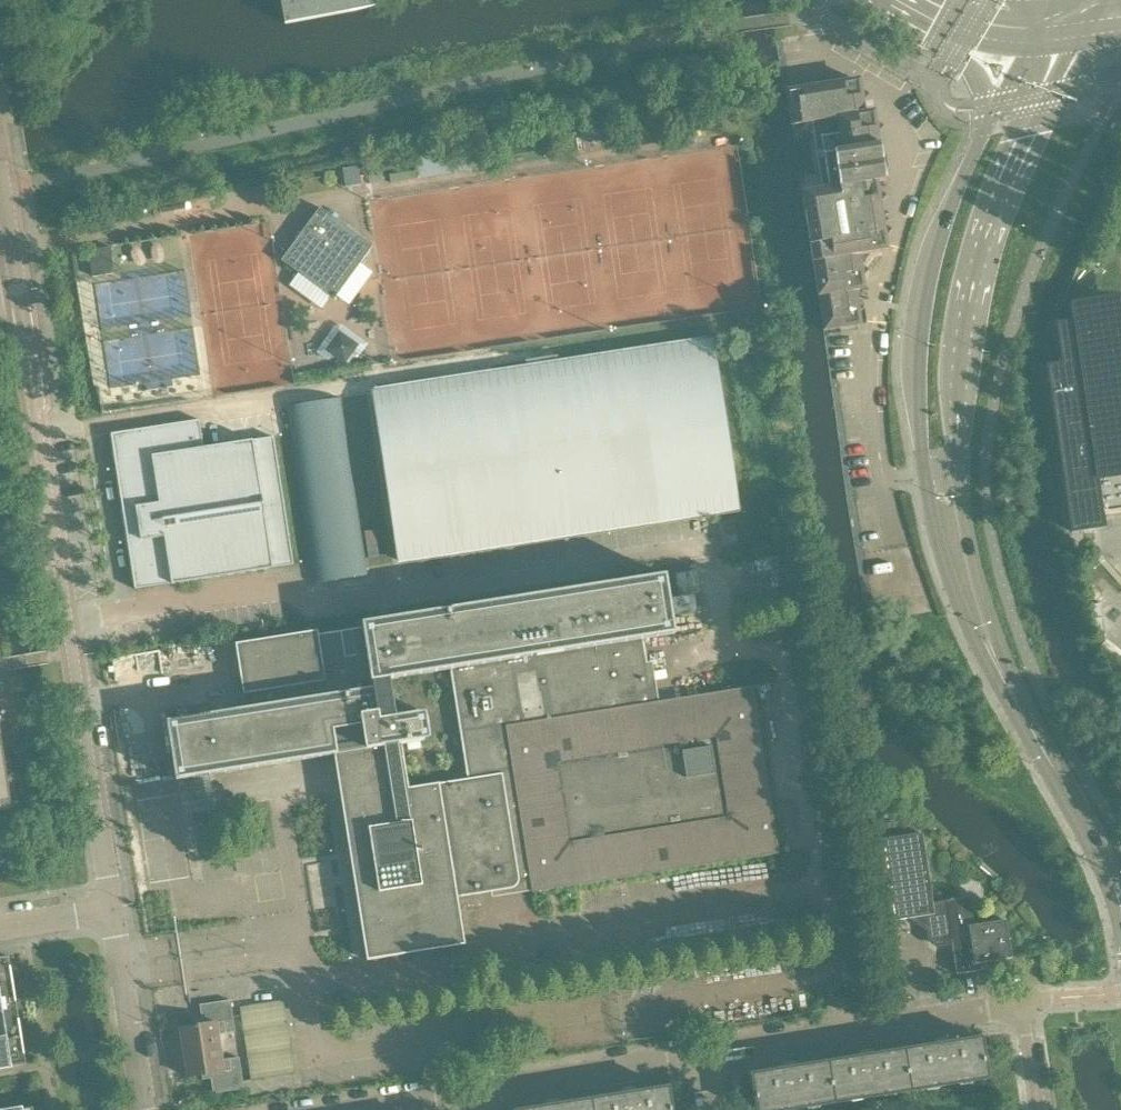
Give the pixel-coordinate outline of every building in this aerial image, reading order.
[(285,24),(375,7),(374,1),(374,0),(280,0),(285,24)] [(792,90),(787,96),(792,127),(812,124),(823,190),(808,193),(803,199),(824,332),(856,327),(861,320),(860,314),(865,307),(858,302),(857,292),(860,291),(865,285),(860,256),(883,252),(887,246),(877,183),(886,182),(876,118),(869,113),(866,113),(862,85),(855,80),(792,90)] [(359,168),(343,170),(345,188),(361,185),(359,168)] [(383,182),(381,168),(367,170),(369,184),(383,182)] [(281,261),(334,300),(373,247),(320,208),(281,261)] [(88,250),(92,276),(114,273),(110,246),(88,250)] [(1112,299),(1070,305),(1072,322),(1057,324),(1062,364),(1047,366),(1071,532),(1104,527),(1102,513),(1120,510),(1120,298),(1112,299)] [(400,562),(399,560),(735,508),(736,510),(737,510),(711,342),(710,342),(710,344),(556,367),(555,358),(557,358),(557,356),(525,361),(525,363),(526,363),(528,371),(374,395),(374,393),(372,393),(398,562),(400,562)] [(286,407),(313,585),(366,576),(339,399),(286,407)] [(111,434),(135,590),(294,565),(274,438),(204,448),(199,420),(111,434)] [(1025,493),(1004,496),(1006,507),(1026,504),(1025,493)] [(676,575),(680,596),(699,593),(696,572),(676,575)] [(492,898),(532,892),(532,893),(779,854),(752,688),(659,703),(652,663),(647,663),(643,640),(675,635),(665,576),(362,624),(362,628),(318,635),(318,631),(235,644),(244,695),(252,694),(254,708),(167,722),(176,781),(351,753),(353,767),(347,770),(349,782),(356,782),(358,797),(341,800),(367,961),(465,945),(457,898),(491,893),(492,898)] [(12,811),(0,729),(0,813),(12,811)] [(1011,957),(1005,920),(974,925),(969,897),(932,903),(921,833),(880,840),(892,920),(913,917),(933,932),(934,937),(939,940),(951,938),(957,974),(980,970),(979,962),(1011,957)] [(14,984),(9,957),(0,958),(0,987),(14,984)] [(18,1011),(14,984),(0,987),(0,1014),(18,1011)] [(195,1026),(180,1029),(184,1053),(221,1048),(219,1035),(236,1032),(231,1001),(200,1005),(202,1021),(194,1022),(195,1026)] [(22,1037),(18,1011),(0,1014),(0,1041),(22,1037)] [(0,1041),(0,1069),(26,1064),(22,1037),(0,1041)] [(948,1040),(943,1041),(949,1085),(988,1079),(982,1038),(948,1043),(948,1040)] [(938,1045),(905,1050),(911,1091),(949,1085),(943,1041),(937,1042),(938,1045)] [(221,1048),(184,1053),(188,1078),(203,1075),(203,1080),(211,1079),(214,1094),(244,1089),(240,1058),(223,1061),(221,1048)] [(871,1053),(866,1053),(873,1097),(911,1091),(905,1050),(872,1056),(871,1053)] [(861,1057),(829,1062),(835,1103),(873,1097),(866,1053),(861,1054),(861,1057)] [(795,1065),(790,1065),(797,1109),(835,1103),(829,1062),(796,1068),(795,1065)] [(790,1065),(785,1066),(785,1069),(752,1075),(757,1109),(790,1109),(797,1109),(790,1065)] [(629,1094),(632,1109),(672,1109),(668,1088),(635,1093),(635,1090),(629,1091),(629,1094)] [(591,1100),(593,1109),(632,1109),(629,1094),(629,1091),(624,1091),(625,1095),(591,1100)] [(553,1103),(554,1109),(593,1109),(591,1100),(559,1105),(558,1102),(553,1103)]
